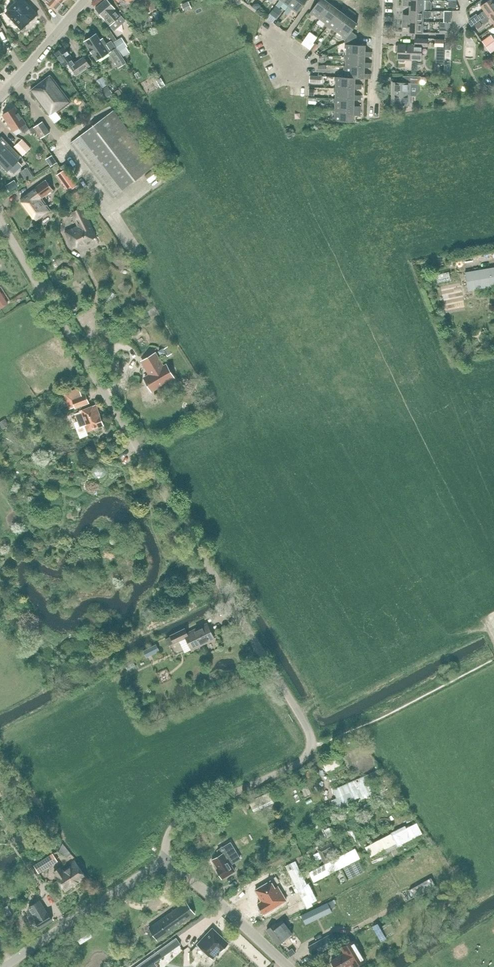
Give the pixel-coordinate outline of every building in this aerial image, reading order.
[(18,1),(6,13),(21,29),(37,14),(24,0),(17,0),(18,1)] [(45,1),(55,10),(62,3),(58,0),(43,0),(45,1)] [(95,9),(104,19),(104,18),(110,25),(117,20),(121,25),(125,21),(121,16),(115,9),(107,0),(105,0),(95,9)] [(156,8),(152,0),(140,0),(135,2),(141,15),(156,8)] [(234,0),(226,0),(222,2),(227,12),(231,10),(231,5),(234,3),(234,0)] [(293,0),(279,0),(275,5),(279,8),(283,3),(288,6),(293,0)] [(288,6),(284,12),(288,15),(292,9),(297,13),(307,0),(293,0),(288,6)] [(333,0),(327,0),(327,1),(325,0),(319,0),(309,13),(312,16),(313,15),(319,19),(333,0)] [(339,10),(334,7),(338,1),(336,0),(333,0),(319,19),(325,23),(324,25),(327,27),(339,10)] [(403,5),(410,6),(410,10),(423,10),(430,11),(431,9),(431,2),(430,0),(403,0),(403,5)] [(493,11),(493,0),(481,0),(478,2),(481,5),(480,6),(485,11),(477,17),(475,15),(468,20),(469,25),(471,28),(475,25),(481,21),(493,11)] [(189,2),(181,5),(184,12),(192,8),(189,2)] [(251,17),(255,14),(246,6),(243,9),(251,17)] [(273,9),(269,13),(276,18),(279,13),(273,9)] [(337,32),(352,11),(348,9),(344,14),(339,10),(327,27),(330,29),(331,28),(337,32)] [(423,11),(423,10),(410,10),(409,15),(402,14),(402,21),(423,21),(423,18),(429,18),(431,16),(431,11),(423,11)] [(356,35),(351,31),(357,24),(352,20),(356,14),(352,11),(337,32),(343,37),(342,38),(345,40),(356,35)] [(481,21),(483,25),(491,19),(493,24),(493,11),(481,21)] [(402,21),(402,27),(404,27),(409,27),(409,32),(422,33),(423,22),(423,21),(402,21)] [(481,21),(475,25),(478,29),(483,25),(481,21)] [(448,33),(449,22),(444,22),(444,28),(439,28),(439,33),(448,33)] [(121,66),(125,63),(110,40),(106,43),(103,44),(96,34),(84,42),(97,60),(111,51),(121,66)] [(482,41),(486,47),(493,41),(493,39),(492,36),(491,34),(482,41)] [(365,45),(356,45),(356,35),(345,40),(345,48),(346,48),(346,55),(365,56),(365,57),(371,57),(372,52),(365,52),(365,45)] [(116,41),(113,43),(122,57),(129,52),(126,47),(127,46),(121,37),(116,41)] [(427,46),(427,40),(415,39),(415,45),(398,45),(398,46),(397,46),(395,46),(395,51),(396,51),(398,52),(398,59),(399,59),(399,61),(399,62),(404,62),(404,61),(405,59),(421,60),(421,46),(427,46)] [(443,47),(443,39),(435,39),(434,47),(437,47),(443,47)] [(486,47),(491,53),(493,51),(493,41),(486,47)] [(314,52),(319,46),(315,43),(310,49),(314,52)] [(77,75),(90,66),(84,57),(76,63),(64,47),(55,53),(64,66),(68,63),(77,75)] [(365,56),(346,55),(344,55),(344,59),(346,59),(345,66),(345,67),(364,67),(371,68),(371,63),(364,63),(365,57),(365,56)] [(345,67),(345,66),(344,66),(344,70),(345,70),(345,77),(345,78),(355,78),(370,79),(371,74),(364,73),(364,67),(345,67)] [(56,112),(70,102),(50,75),(30,90),(49,115),(55,111),(56,112)] [(103,88),(108,85),(103,76),(98,80),(103,88)] [(421,77),(421,76),(403,76),(402,83),(392,82),(392,105),(409,106),(410,83),(420,83),(426,84),(426,77),(421,77)] [(345,78),(345,77),(335,77),(334,81),(336,81),(336,88),(354,89),(361,89),(361,84),(355,84),(355,78),(345,78)] [(161,78),(156,81),(160,88),(165,85),(161,78)] [(108,86),(102,90),(107,97),(113,93),(108,86)] [(354,89),(336,88),(334,88),(334,92),(335,92),(335,99),(354,100),(361,100),(361,95),(354,95),(354,89)] [(118,89),(114,92),(118,98),(122,95),(118,89)] [(354,106),(354,100),(335,99),(334,99),(334,102),(335,102),(335,110),(360,111),(360,106),(354,106)] [(22,134),(28,130),(14,107),(5,113),(2,115),(12,132),(19,128),(22,134)] [(113,198),(155,165),(113,110),(71,143),(113,198)] [(360,116),(360,111),(335,110),(334,117),(333,117),(333,121),(353,122),(353,115),(360,116)] [(41,138),(49,132),(42,121),(33,127),(41,138)] [(30,148),(22,139),(14,146),(23,155),(30,148)] [(18,160),(0,141),(0,160),(9,169),(18,160)] [(27,180),(33,176),(27,167),(21,172),(27,180)] [(77,185),(65,168),(60,172),(71,189),(77,185)] [(20,198),(36,221),(50,211),(47,206),(48,205),(46,203),(45,204),(41,198),(53,190),(46,180),(20,198)] [(65,232),(73,248),(96,237),(82,207),(71,212),(77,226),(65,232)] [(493,285),(493,267),(465,272),(466,275),(468,290),(493,285)] [(8,302),(0,290),(0,308),(8,302)] [(162,348),(158,351),(161,356),(165,353),(167,356),(172,353),(167,346),(163,349),(162,348)] [(144,378),(152,390),(171,378),(164,366),(163,367),(155,353),(142,361),(150,375),(144,378)] [(78,388),(64,394),(66,401),(71,399),(75,408),(78,407),(80,411),(79,411),(79,412),(75,414),(80,427),(84,425),(87,432),(103,425),(96,404),(89,407),(87,403),(88,403),(85,394),(81,395),(78,388)] [(5,419),(0,422),(0,424),(3,428),(9,424),(5,419)] [(87,468),(94,474),(99,468),(92,463),(87,468)] [(191,649),(198,646),(214,638),(207,624),(191,631),(187,633),(184,629),(170,636),(174,643),(185,637),(191,649)] [(163,648),(169,645),(165,639),(160,641),(163,648)] [(157,645),(144,651),(148,658),(161,651),(157,645)] [(335,755),(322,761),(326,771),(339,765),(335,755)] [(337,798),(332,800),(336,811),(385,790),(377,771),(333,790),(337,798)] [(274,804),(270,796),(250,805),(253,813),(274,804)] [(283,818),(273,823),(277,831),(287,826),(283,818)] [(399,832),(366,848),(370,857),(396,843),(397,845),(421,833),(416,823),(399,832)] [(324,830),(328,838),(333,835),(329,828),(324,830)] [(324,864),(309,872),(314,882),(335,870),(359,858),(354,848),(338,856),(330,861),(326,853),(334,849),(330,841),(316,849),(318,852),(313,855),(316,861),(321,858),(324,864)] [(218,857),(211,861),(215,866),(214,866),(222,879),(234,871),(230,864),(239,858),(230,843),(218,850),(221,855),(218,857)] [(39,873),(57,861),(52,854),(34,866),(39,873)] [(266,870),(285,862),(282,856),(263,864),(266,870)] [(56,876),(65,891),(85,877),(74,860),(70,863),(72,865),(63,871),(60,867),(53,872),(56,876)] [(415,899),(435,887),(430,878),(409,890),(415,899)] [(261,901),(266,911),(288,901),(280,884),(277,886),(274,879),(260,886),(266,899),(261,901)] [(442,895),(429,903),(433,909),(445,901),(442,895)] [(39,901),(28,907),(36,919),(35,920),(40,928),(52,920),(47,912),(39,901)] [(158,940),(195,914),(186,902),(149,928),(158,940)] [(328,902),(302,915),(306,923),(332,911),(328,902)] [(8,911),(2,903),(0,904),(0,916),(0,917),(8,911)] [(274,924),(266,930),(278,945),(292,933),(282,920),(275,925),(274,924)] [(381,940),(396,932),(391,924),(382,929),(380,927),(381,927),(378,922),(373,925),(381,940)] [(93,936),(87,928),(76,934),(82,943),(93,936)] [(228,943),(212,928),(197,944),(212,959),(220,951),(221,951),(228,943)] [(313,956),(334,944),(329,935),(308,947),(313,956)] [(154,963),(180,944),(176,938),(135,966),(157,966),(154,963)] [(366,960),(354,940),(341,948),(344,953),(331,961),(335,966),(346,966),(351,964),(353,966),(354,966),(366,960)] [(286,956),(291,951),(287,946),(282,950),(286,956)]
